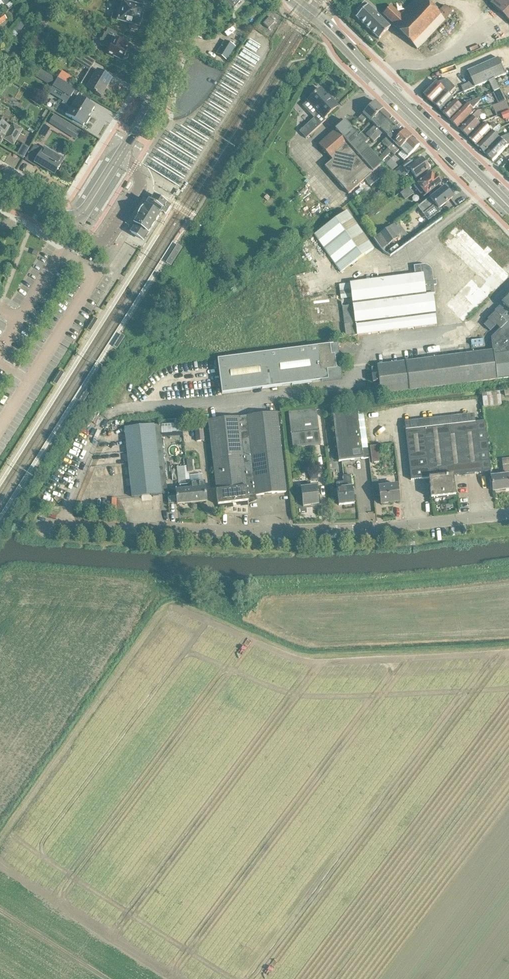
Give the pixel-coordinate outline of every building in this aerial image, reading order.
[(131,0),(121,0),(123,1),(123,3),(116,2),(112,19),(131,24),(130,28),(137,30),(138,26),(139,26),(143,9),(134,6),(130,5),(130,3),(131,3),(131,0)] [(234,9),(240,2),(242,0),(225,0),(234,9)] [(393,23),(392,25),(416,49),(445,20),(438,13),(424,0),(416,0),(402,15),(392,5),(384,14),(393,23)] [(491,3),(508,21),(508,0),(494,0),(491,3)] [(379,39),(390,27),(364,2),(357,10),(360,13),(356,17),(379,39)] [(269,29),(275,22),(270,17),(263,24),(269,29)] [(43,22),(38,25),(41,31),(46,28),(43,22)] [(100,39),(100,41),(100,45),(101,47),(103,46),(110,49),(107,55),(113,58),(114,56),(123,61),(124,58),(126,59),(128,58),(129,56),(128,54),(127,53),(128,51),(124,49),(129,40),(130,41),(130,40),(117,34),(114,39),(106,35),(105,34),(103,36),(103,38),(102,39),(100,39)] [(252,37),(249,55),(258,57),(259,54),(271,56),(273,41),(252,37)] [(228,60),(236,47),(224,40),(216,54),(228,60)] [(90,70),(95,62),(76,52),(72,59),(90,70)] [(465,91),(471,89),(476,87),(489,81),(495,78),(507,73),(500,57),(469,71),(474,81),(463,86),(465,91)] [(86,78),(82,85),(87,89),(94,93),(94,94),(96,95),(96,94),(101,97),(111,79),(98,71),(92,68),(91,71),(86,78)] [(83,125),(94,108),(76,97),(80,91),(76,89),(58,78),(54,84),(52,88),(66,96),(62,104),(69,108),(65,115),(83,125)] [(495,93),(501,90),(495,78),(489,81),(495,93)] [(433,103),(451,85),(446,81),(441,86),(438,82),(425,95),(433,103)] [(441,111),(448,104),(454,98),(450,94),(455,89),(451,85),(433,103),(441,111)] [(330,100),(320,89),(308,101),(317,111),(312,116),(314,118),(299,131),(306,138),(318,127),(326,120),(324,118),(338,106),(331,99),(330,100)] [(499,103),(505,100),(501,90),(495,93),(499,103)] [(467,104),(451,121),(459,128),(466,121),(473,114),(475,111),(473,109),(482,100),(480,98),(471,102),(467,103),(467,104)] [(461,105),(455,100),(443,113),(451,121),(467,104),(465,101),(461,105)] [(508,112),(508,108),(505,100),(499,103),(500,103),(497,105),(501,115),(508,112)] [(371,122),(382,109),(375,102),(359,118),(363,122),(367,118),(371,122)] [(370,139),(391,117),(382,109),(371,122),(375,126),(366,135),(370,139)] [(468,137),(475,130),(481,124),(476,120),(484,112),(481,110),(478,111),(467,122),(460,130),(468,137)] [(159,151),(152,163),(187,183),(215,133),(216,120),(213,124),(207,121),(207,127),(198,127),(198,117),(194,125),(186,125),(183,129),(173,129),(165,144),(165,151),(159,151)] [(388,137),(392,133),(391,131),(398,124),(391,117),(370,139),(373,142),(379,136),(380,137),(384,133),(387,136),(388,136),(388,137)] [(335,130),(319,145),(325,152),(333,161),(325,167),(348,194),(365,180),(371,187),(388,171),(371,152),(367,148),(356,135),(351,129),(345,121),(335,130)] [(7,129),(8,128),(0,123),(0,145),(4,138),(13,144),(18,136),(21,130),(13,125),(10,131),(7,129)] [(490,128),(485,123),(470,139),(478,146),(497,127),(494,124),(490,128)] [(393,142),(405,131),(398,124),(391,131),(392,133),(388,137),(388,136),(387,136),(388,137),(382,143),(388,149),(393,143),(393,142)] [(485,154),(500,138),(496,134),(501,129),(501,128),(499,125),(497,127),(478,146),(485,154)] [(393,143),(388,149),(395,155),(396,154),(400,149),(412,137),(405,131),(393,142),(393,143)] [(485,154),(493,161),(508,145),(508,134),(500,138),(485,154)] [(404,161),(408,157),(420,145),(412,137),(400,149),(396,154),(404,161)] [(23,159),(28,150),(30,148),(23,144),(22,146),(17,155),(14,153),(23,159)] [(43,150),(35,145),(30,152),(25,160),(26,161),(26,160),(35,165),(36,166),(37,165),(38,165),(53,174),(54,172),(55,172),(63,158),(56,154),(45,147),(43,150)] [(387,156),(384,153),(379,159),(382,162),(387,156)] [(397,182),(408,174),(410,172),(415,179),(422,175),(430,169),(429,168),(429,166),(427,163),(425,162),(422,158),(414,163),(412,160),(403,167),(402,166),(391,174),(397,182)] [(392,170),(398,166),(390,159),(386,165),(392,170)] [(432,174),(423,180),(422,179),(413,186),(423,198),(433,190),(441,183),(440,182),(442,181),(438,176),(437,178),(435,176),(434,177),(432,174)] [(445,204),(453,198),(444,187),(437,194),(430,199),(429,198),(417,207),(420,210),(424,214),(436,205),(439,208),(445,204)] [(405,199),(411,194),(407,189),(400,193),(405,199)] [(170,206),(154,196),(150,203),(148,202),(144,210),(143,209),(139,217),(134,224),(136,225),(131,232),(143,240),(161,211),(166,214),(170,206)] [(341,272),(374,249),(347,211),(314,235),(341,272)] [(479,272),(451,300),(469,319),(508,279),(508,261),(471,222),(459,233),(450,242),(479,272)] [(382,249),(387,245),(398,238),(390,227),(380,234),(374,238),(382,249)] [(177,245),(166,263),(167,264),(171,266),(182,248),(179,246),(177,245)] [(350,283),(340,284),(342,307),(345,327),(346,337),(357,335),(357,336),(361,335),(436,325),(435,316),(432,293),(435,293),(434,285),(436,285),(436,281),(433,281),(432,273),(432,272),(432,271),(432,270),(431,269),(431,268),(430,267),(429,267),(429,266),(428,266),(427,265),(426,265),(425,265),(424,265),(423,265),(422,265),(414,266),(415,275),(394,277),(375,280),(350,283)] [(508,321),(508,296),(502,303),(503,303),(495,311),(495,312),(488,320),(489,320),(484,325),(490,330),(494,326),(495,327),(496,325),(500,329),(508,321)] [(463,354),(467,383),(508,378),(508,321),(500,329),(491,338),(493,350),(463,354)] [(331,355),(330,346),(334,345),(218,359),(222,393),(328,380),(327,371),(337,370),(335,354),(331,355)] [(467,383),(463,354),(377,365),(377,366),(371,367),(372,375),(373,382),(379,382),(380,394),(409,390),(409,391),(467,383)] [(176,369),(174,381),(185,383),(186,375),(194,376),(195,365),(190,364),(189,371),(176,369)] [(483,407),(501,405),(500,395),(500,391),(482,393),(482,397),(483,407)] [(293,448),(321,445),(316,409),(289,412),(293,448)] [(339,461),(363,459),(363,458),(369,457),(363,409),(333,413),(339,461)] [(256,495),(286,492),(285,482),(277,413),(247,416),(244,417),(248,456),(252,496),(256,495)] [(248,456),(244,417),(238,417),(209,420),(216,491),(218,505),(248,501),(248,496),(252,496),(248,456)] [(429,478),(432,498),(455,495),(453,475),(491,471),(485,421),(405,430),(411,480),(429,478)] [(182,423),(162,424),(162,433),(163,435),(171,435),(170,432),(182,432),(182,425),(182,423)] [(167,493),(166,483),(166,476),(161,435),(160,425),(154,425),(125,428),(127,447),(132,497),(161,494),(167,493)] [(196,441),(204,440),(202,427),(195,427),(196,441)] [(372,463),(380,462),(378,446),(370,447),(372,463)] [(209,468),(197,468),(197,477),(209,477),(209,468)] [(337,482),(338,496),(338,500),(339,505),(344,505),(344,504),(354,503),(354,504),(351,475),(343,476),(343,482),(337,482)] [(491,477),(493,491),(508,489),(508,475),(491,477)] [(379,487),(378,479),(372,480),(374,497),(380,496),(381,504),(399,502),(397,485),(379,487)] [(192,503),(206,501),(205,487),(204,482),(191,483),(192,489),(190,489),(192,503)] [(318,505),(317,494),(316,485),(301,487),(303,506),(304,506),(318,504),(318,505)] [(177,504),(192,503),(190,489),(176,490),(177,504)]
